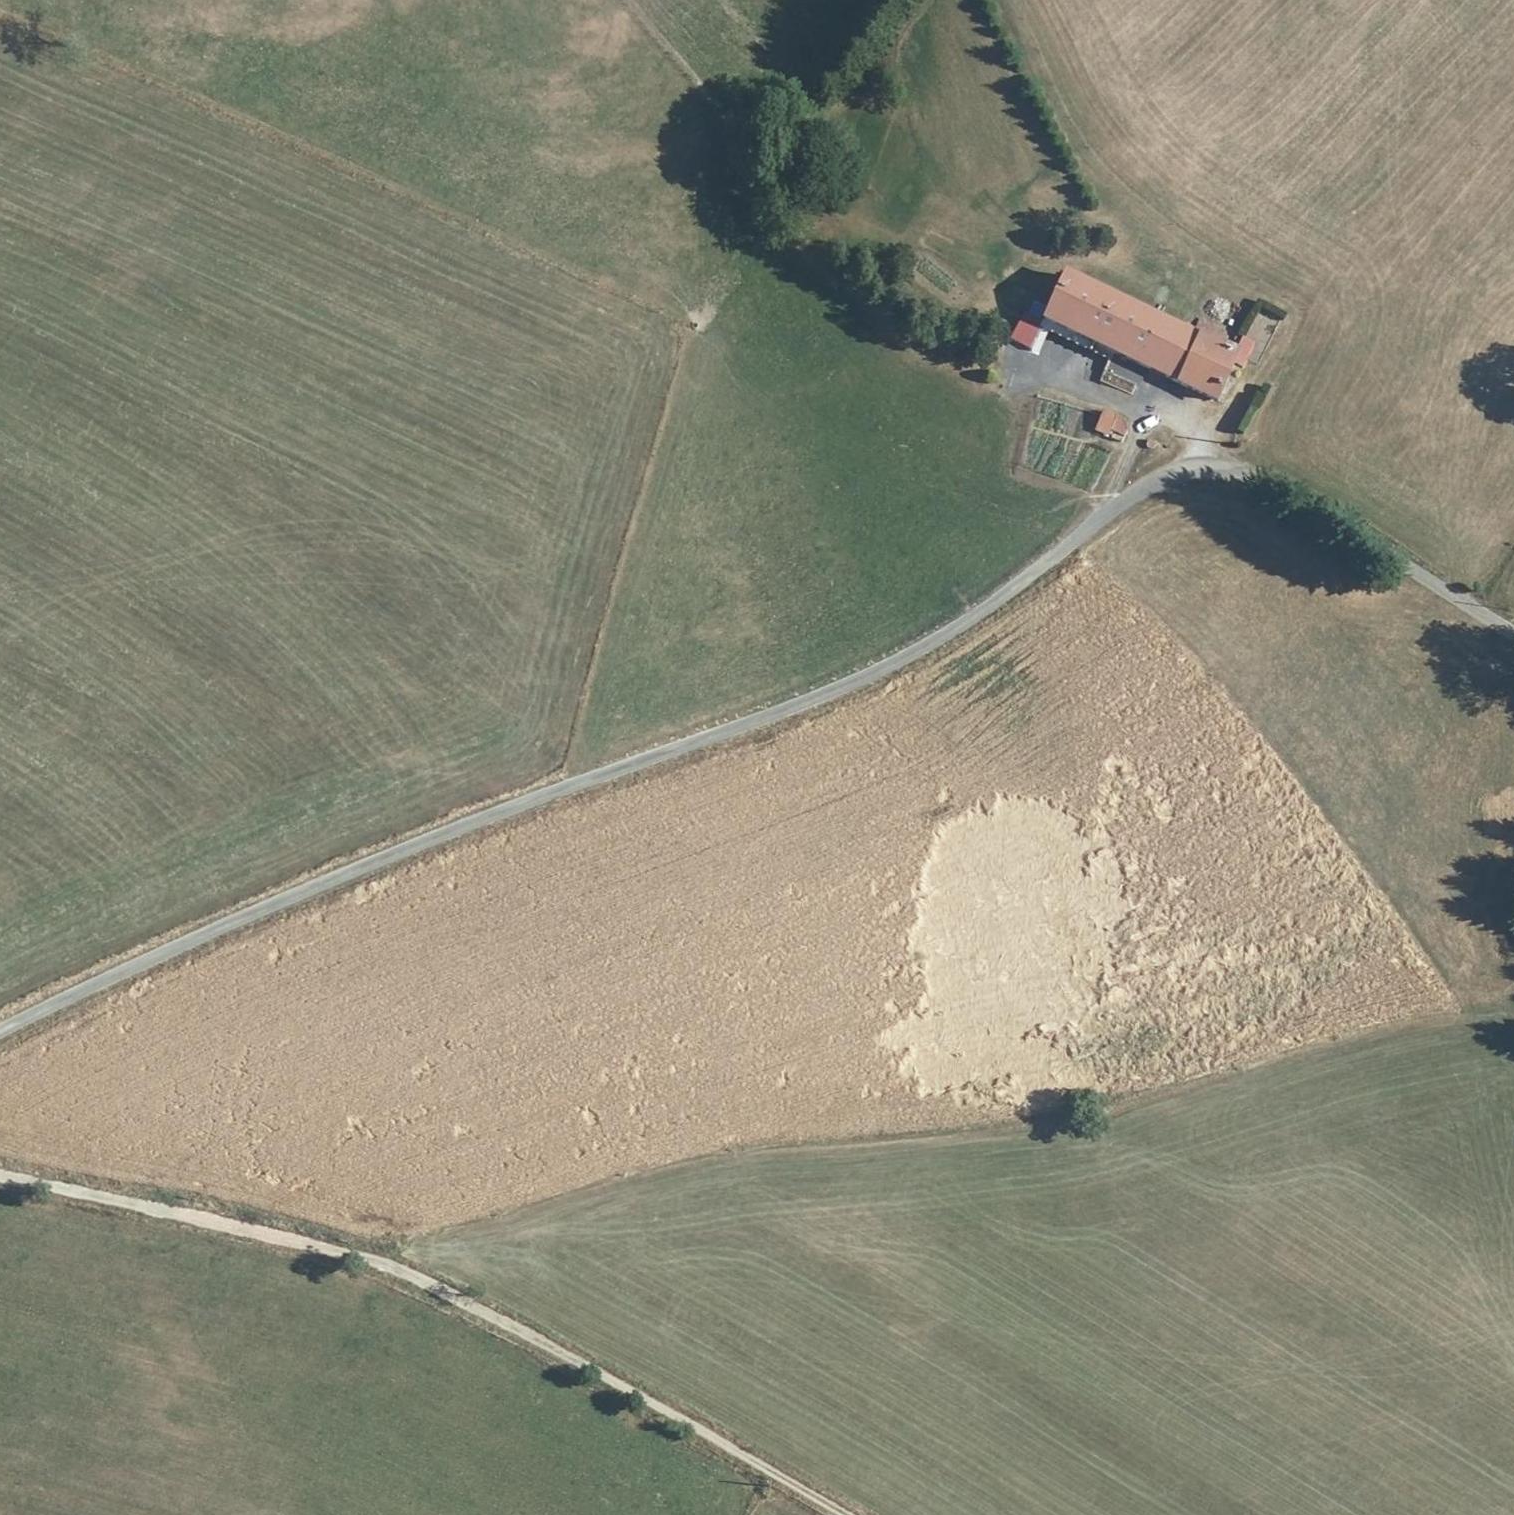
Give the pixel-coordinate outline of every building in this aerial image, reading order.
[(1160,301),(1121,276),(1071,247),(1060,270),(1051,295),(1046,307),(1110,343),(1114,335),(1141,352),(1175,374),(1200,323),(1191,319),(1160,301)] [(1207,397),(1233,320),(1197,301),(1191,319),(1200,323),(1175,374),(1207,397)] [(1031,349),(1043,321),(1024,313),(1012,341),(1031,349)] [(1128,392),(1139,368),(1117,358),(1106,381),(1128,392)] [(1087,442),(1097,414),(1049,399),(1040,427),(1087,442)] [(1103,411),(1096,431),(1124,441),(1130,420),(1103,411)] [(1504,865),(1513,881),(1513,859),(1504,865)]
